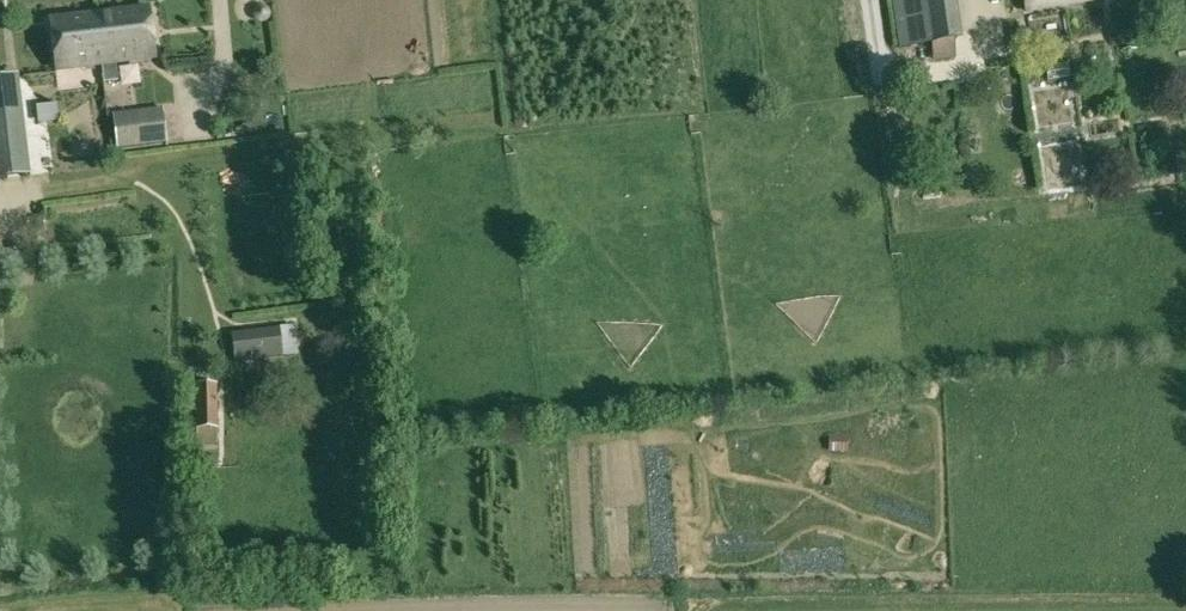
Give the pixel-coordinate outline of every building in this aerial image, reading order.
[(903,49),(927,45),(933,44),(935,60),(956,57),(954,41),(957,40),(950,0),(895,0),(903,49)] [(1027,12),(1094,0),(1025,0),(1027,12)] [(260,22),(261,22),(262,22),(263,22),(264,21),(265,21),(266,21),(266,20),(267,20),(267,19),(268,19),(268,18),(268,17),(269,17),(269,16),(269,15),(269,14),(269,13),(269,12),(269,11),(268,10),(268,9),(267,9),(267,8),(266,8),(266,7),(265,7),(264,6),(263,6),(262,6),(261,6),(260,6),(259,6),(258,6),(257,7),(256,8),(255,9),(254,10),(254,11),(253,12),(253,13),(253,14),(253,15),(253,16),(254,17),(254,18),(255,18),(255,19),(256,20),(257,20),(257,21),(258,21),(259,22),(260,22)] [(148,8),(97,14),(103,65),(101,66),(103,82),(119,80),(117,64),(154,59),(148,8)] [(103,65),(97,14),(50,20),(56,71),(101,66),(103,65)] [(1046,68),(1048,82),(1069,79),(1067,64),(1046,68)] [(1153,67),(1157,84),(1171,80),(1166,64),(1153,67)] [(19,75),(0,77),(0,171),(30,167),(19,75)] [(116,150),(167,144),(165,126),(142,129),(140,112),(112,115),(116,150)] [(1177,165),(1185,164),(1185,154),(1176,156),(1177,165)] [(34,300),(33,285),(18,285),(18,300),(34,300)] [(231,335),(235,364),(282,358),(278,329),(231,335)] [(196,429),(215,428),(219,428),(218,384),(193,384),(194,429),(196,429)]
